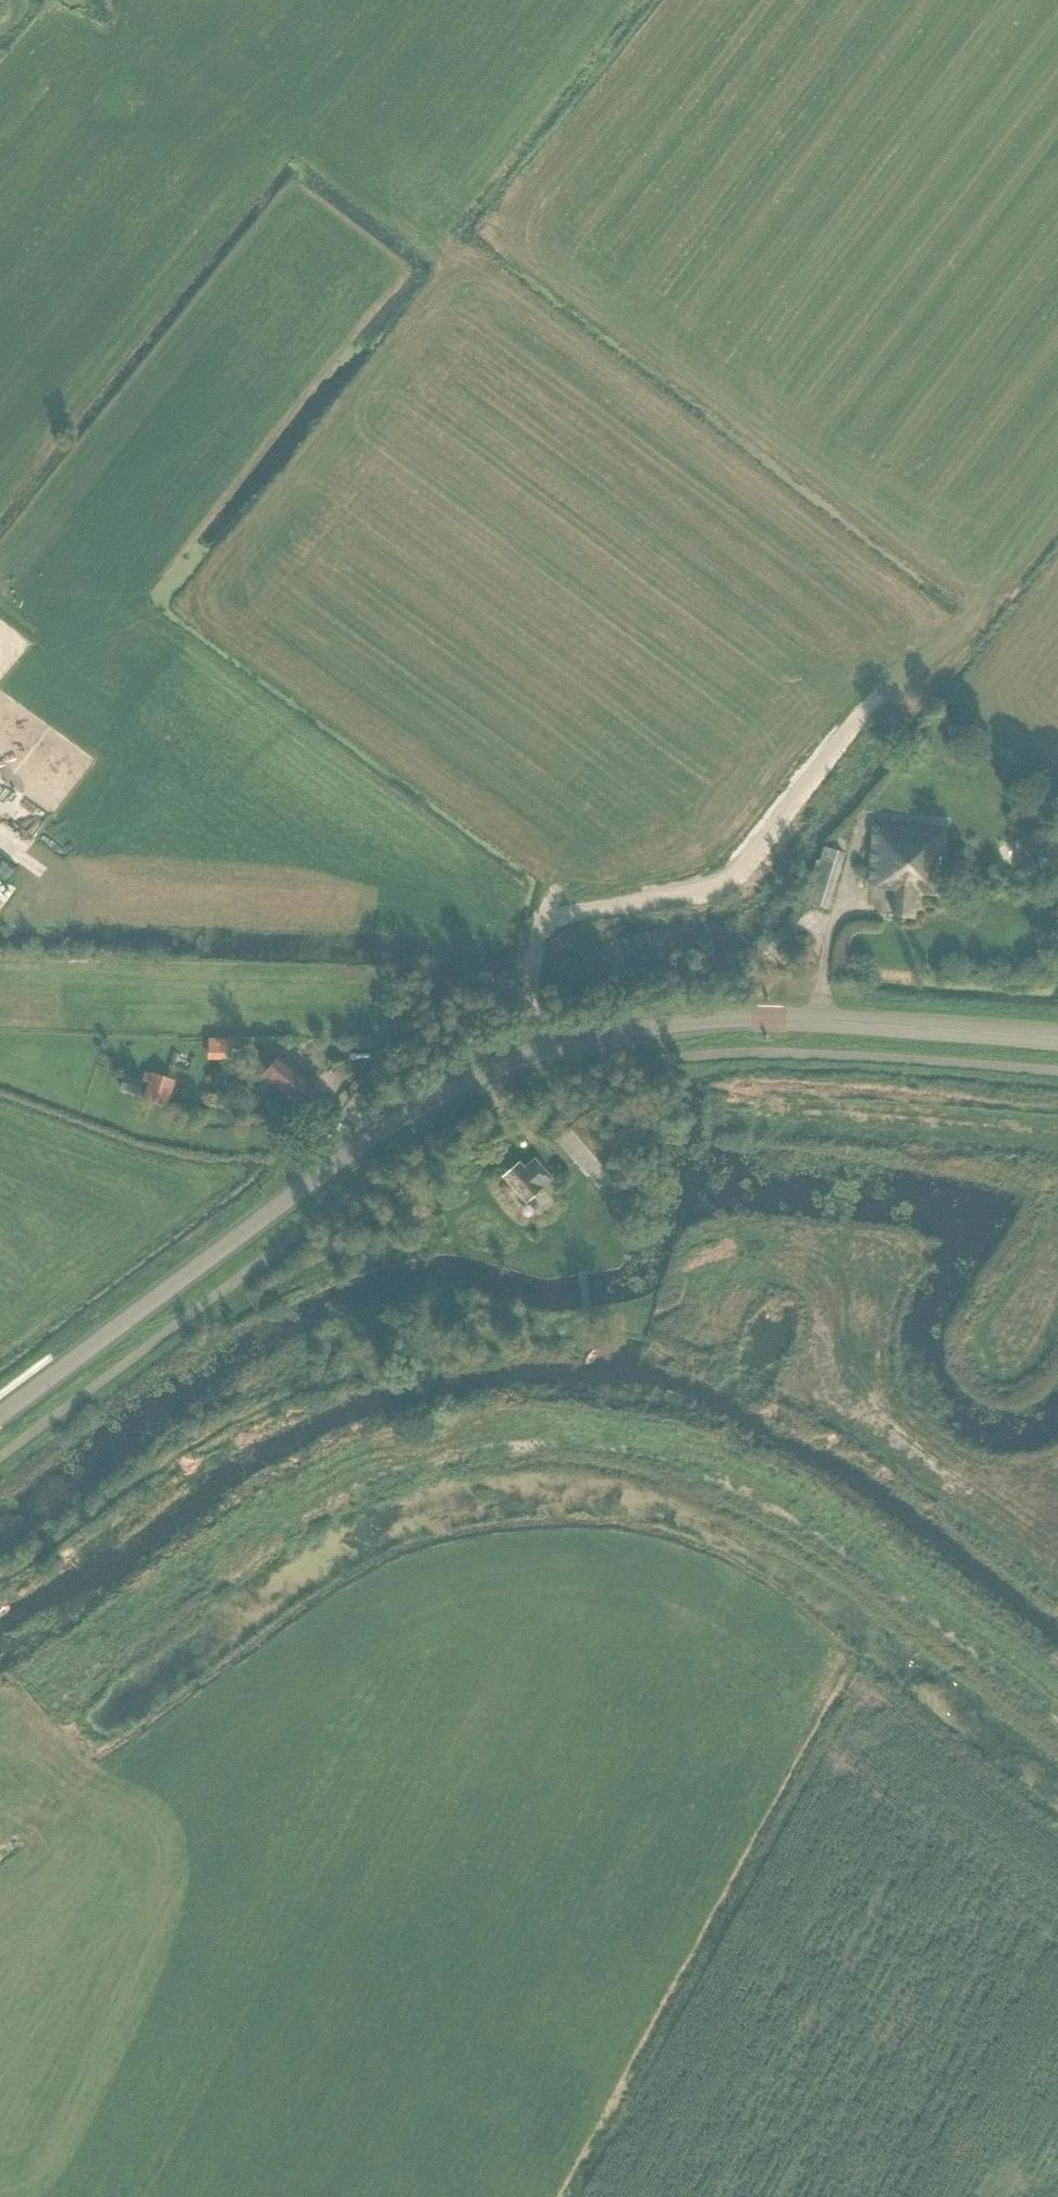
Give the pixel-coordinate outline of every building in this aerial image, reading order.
[(938,894),(941,853),(942,831),(874,826),(870,886),(894,888),(893,913),(912,914),(913,907),(918,908),(919,892),(938,894)] [(844,854),(825,848),(807,905),(826,911),(844,854)] [(229,1038),(209,1037),(209,1051),(229,1052),(229,1038)] [(298,1104),(316,1082),(279,1052),(261,1074),(298,1104)] [(167,1106),(175,1079),(152,1071),(151,1076),(146,1094),(144,1099),(167,1106)] [(141,1095),(141,1093),(145,1080),(124,1073),(119,1088),(141,1095)] [(552,1177),(534,1158),(524,1167),(519,1160),(503,1174),(526,1201),(543,1187),(542,1186),(552,1177)]
